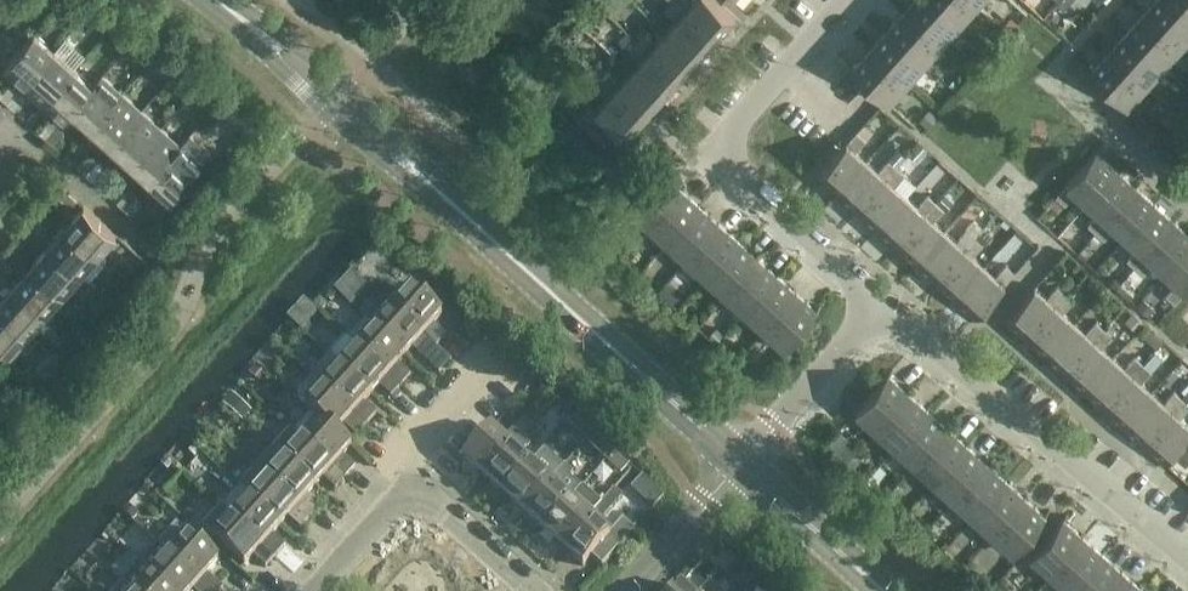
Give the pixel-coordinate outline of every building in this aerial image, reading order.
[(671,0),(656,0),(665,8),(660,15),(671,25),(666,31),(699,60),(716,40),(671,0)] [(688,0),(671,0),(716,40),(735,20),(712,0),(693,0),(691,3),(688,0)] [(933,0),(914,0),(905,10),(941,43),(959,23),(933,0)] [(972,0),(933,0),(959,23),(976,3),(972,0)] [(1169,0),(1157,0),(1145,14),(1180,46),(1187,38),(1187,17),(1169,0)] [(1187,17),(1187,0),(1169,0),(1187,17)] [(941,43),(905,10),(887,30),(924,62),(941,43)] [(1010,32),(1019,21),(1010,14),(1001,25),(1010,32)] [(1180,46),(1145,14),(1127,33),(1163,65),(1180,46)] [(699,60),(666,31),(656,42),(645,32),(639,28),(628,33),(637,40),(681,80),(699,60)] [(924,62),(887,30),(870,49),(906,82),(924,62)] [(5,64),(25,82),(54,50),(34,32),(5,64)] [(1163,65),(1127,33),(1110,53),(1145,85),(1163,65)] [(681,80),(637,40),(630,48),(641,58),(631,70),(664,99),(681,80)] [(906,82),(870,49),(852,70),(888,102),(906,82)] [(54,50),(25,82),(45,100),(74,68),(54,50)] [(1145,85),(1110,53),(1091,73),(1127,105),(1145,85)] [(610,71),(603,78),(586,64),(586,65),(646,119),(664,99),(631,70),(621,81),(610,71)] [(646,119),(586,65),(579,72),(590,82),(567,108),(606,142),(617,129),(628,139),(646,119)] [(74,68),(45,100),(65,118),(74,108),(102,75),(101,74),(92,84),(74,68)] [(102,75),(74,108),(93,125),(122,92),(102,75)] [(19,89),(14,84),(9,84),(0,94),(0,95),(8,102),(19,89)] [(15,108),(24,98),(24,93),(19,89),(8,102),(15,108)] [(122,92),(93,125),(112,142),(141,110),(122,92)] [(931,121),(941,111),(932,103),(923,114),(931,121)] [(141,110),(112,142),(132,160),(161,127),(141,110)] [(54,144),(63,133),(63,128),(53,119),(48,120),(39,130),(54,144)] [(861,126),(817,175),(837,193),(867,160),(855,150),(870,134),(861,126)] [(161,127),(132,160),(151,177),(180,145),(161,127)] [(180,145),(151,177),(171,195),(209,153),(188,136),(180,145)] [(867,160),(837,193),(857,211),(896,167),(894,165),(905,154),(898,147),(887,159),(888,160),(878,171),(867,160)] [(1095,152),(1056,196),(1055,195),(1040,211),(1052,221),(1063,208),(1061,206),(1064,203),(1065,204),(1075,193),(1086,203),(1116,170),(1095,152)] [(86,172),(97,159),(92,154),(87,154),(78,165),(86,172)] [(93,178),(102,168),(102,163),(97,159),(86,172),(93,178)] [(896,167),(857,211),(876,228),(906,195),(895,185),(905,174),(896,167)] [(627,206),(647,225),(680,188),(659,170),(627,206)] [(1116,170),(1086,203),(1098,213),(1088,225),(1087,224),(1078,233),(1086,241),(1095,231),(1135,187),(1116,170)] [(959,177),(953,184),(961,192),(968,185),(959,177)] [(73,203),(77,198),(64,186),(57,194),(67,203),(73,203)] [(1135,187),(1095,231),(1104,239),(1114,228),(1125,238),(1155,205),(1135,187)] [(699,206),(680,188),(647,225),(667,242),(699,206)] [(125,207),(136,194),(131,189),(126,190),(117,200),(125,207)] [(132,213),(141,203),(141,198),(136,194),(125,207),(132,213)] [(906,195),(876,228),(896,246),(935,202),(927,194),(917,206),(906,195)] [(935,202),(896,246),(916,263),(945,230),(934,220),(943,209),(935,202)] [(84,204),(68,222),(66,225),(98,254),(116,233),(84,204)] [(1155,205),(1125,238),(1137,248),(1127,259),(1135,267),(1175,223),(1155,205)] [(719,223),(699,206),(667,242),(686,260),(719,223)] [(41,238),(46,232),(46,227),(36,218),(28,226),(41,238)] [(738,241),(719,223),(686,260),(706,277),(738,241)] [(1135,267),(1143,274),(1153,263),(1165,273),(1187,247),(1187,235),(1175,223),(1135,267)] [(98,254),(66,225),(48,244),(81,273),(98,254)] [(41,238),(28,226),(22,233),(33,242),(38,242),(41,238)] [(945,230),(916,263),(935,281),(975,237),(966,229),(956,240),(945,230)] [(975,237),(935,281),(955,298),(984,265),(973,255),(983,244),(975,237)] [(738,241),(706,277),(726,295),(758,259),(738,241)] [(81,273),(48,244),(31,264),(64,293),(81,273)] [(1165,273),(1176,283),(1166,294),(1165,294),(1161,299),(1170,307),(1175,302),(1187,288),(1187,247),(1165,273)] [(984,265),(955,298),(975,317),(1015,272),(1014,272),(1027,258),(1019,250),(1006,265),(1006,264),(996,275),(984,265)] [(11,272),(11,267),(0,258),(0,271),(7,277),(11,272)] [(758,259),(726,295),(745,312),(778,276),(758,259)] [(64,293),(31,264),(14,283),(46,312),(64,293)] [(352,303),(371,283),(355,268),(336,287),(352,303)] [(778,276),(745,312),(765,330),(797,294),(778,276)] [(1122,278),(1115,287),(1127,298),(1135,289),(1122,278)] [(14,283),(0,298),(0,307),(29,332),(46,312),(14,283)] [(1035,286),(1005,319),(1025,337),(1065,293),(1057,286),(1047,297),(1035,286)] [(411,287),(392,307),(436,347),(446,336),(433,324),(442,315),(411,287)] [(1065,293),(1025,337),(1045,355),(1075,322),(1063,311),(1073,300),(1065,293)] [(817,312),(797,294),(765,330),(785,348),(817,312)] [(0,307),(0,343),(11,352),(29,332),(0,307)] [(392,307),(375,327),(406,355),(413,346),(417,350),(413,354),(438,376),(451,360),(436,347),(392,307)] [(1075,322),(1045,355),(1065,372),(1104,328),(1112,319),(1104,312),(1086,332),(1075,322)] [(398,364),(406,355),(366,320),(349,339),(401,386),(411,375),(398,364)] [(1104,328),(1065,372),(1084,390),(1114,357),(1102,346),(1112,335),(1104,328)] [(346,337),(329,357),(370,394),(378,386),(391,397),(401,386),(349,339),(346,337)] [(1114,357),(1084,390),(1104,407),(1143,363),(1135,356),(1125,367),(1114,357)] [(370,394),(329,357),(311,376),(322,386),(366,425),(376,414),(363,402),(370,394)] [(1143,363),(1104,407),(1123,425),(1153,392),(1141,381),(1151,371),(1143,363)] [(887,375),(855,411),(875,429),(908,393),(887,375)] [(1153,392),(1123,425),(1143,442),(1182,398),(1187,393),(1179,385),(1164,402),(1153,392)] [(322,386),(304,405),(351,447),(351,446),(336,433),(343,425),(356,436),(366,425),(322,386)] [(908,393),(875,429),(895,446),(898,443),(927,410),(908,393)] [(1143,442),(1163,460),(1187,433),(1187,424),(1180,417),(1187,408),(1187,404),(1182,398),(1143,442)] [(351,447),(304,405),(304,406),(319,420),(302,439),(346,478),(355,467),(342,456),(351,447)] [(927,410),(898,443),(895,446),(915,464),(933,443),(947,428),(927,410)] [(492,428),(479,443),(464,459),(484,478),(526,431),(518,424),(504,439),(492,428)] [(526,431),(484,478),(504,495),(532,464),(520,454),(534,438),(541,431),(534,424),(527,432),(526,431)] [(290,428),(277,443),(273,448),(315,486),(323,478),(336,489),(346,478),(302,439),(290,428)] [(947,428),(933,443),(915,464),(934,481),(966,445),(947,428)] [(966,445),(934,481),(954,499),(986,463),(966,445)] [(315,486),(273,448),(255,467),(311,517),(320,506),(308,495),(315,486)] [(504,495),(524,513),(565,466),(572,458),(564,451),(557,459),(543,475),(532,464),(504,495)] [(986,463),(954,499),(973,517),(1005,481),(986,463)] [(543,530),(581,488),(570,477),(573,473),(565,466),(524,513),(543,530)] [(311,517),(255,468),(238,487),(249,498),(280,525),(288,517),(301,528),(311,517)] [(656,504),(667,492),(644,471),(633,483),(656,504)] [(1005,481),(973,517),(993,534),(1025,498),(1005,481)] [(581,488),(543,530),(563,548),(615,489),(606,482),(596,494),(593,498),(581,488)] [(615,489),(563,548),(583,566),(591,557),(602,567),(634,530),(623,520),(610,534),(598,524),(613,508),(623,496),(615,489)] [(249,498),(232,517),(275,556),(286,545),(273,533),(280,525),(249,498)] [(1025,498),(993,534),(1013,552),(1019,545),(1045,516),(1025,498)] [(275,556),(232,517),(221,507),(203,528),(244,565),(253,556),(266,567),(275,556)] [(1062,519),(1056,526),(1045,516),(1019,545),(1051,573),(1083,537),(1062,519)] [(188,534),(176,523),(158,544),(211,590),(220,590),(223,588),(207,574),(219,561),(188,534)] [(1083,537),(1051,573),(1070,590),(1102,555),(1083,537)] [(158,544),(140,563),(171,590),(192,590),(193,590),(194,590),(211,590),(158,544)] [(1070,590),(1071,590),(1105,590),(1122,572),(1102,555),(1070,590)] [(140,563),(123,583),(132,590),(171,590),(140,563)] [(1105,590),(1140,590),(1141,590),(1122,572),(1105,590)] [(717,588),(720,584),(714,578),(710,582),(709,581),(700,590),(714,590),(717,588)] [(123,583),(115,590),(132,590),(123,583)]
